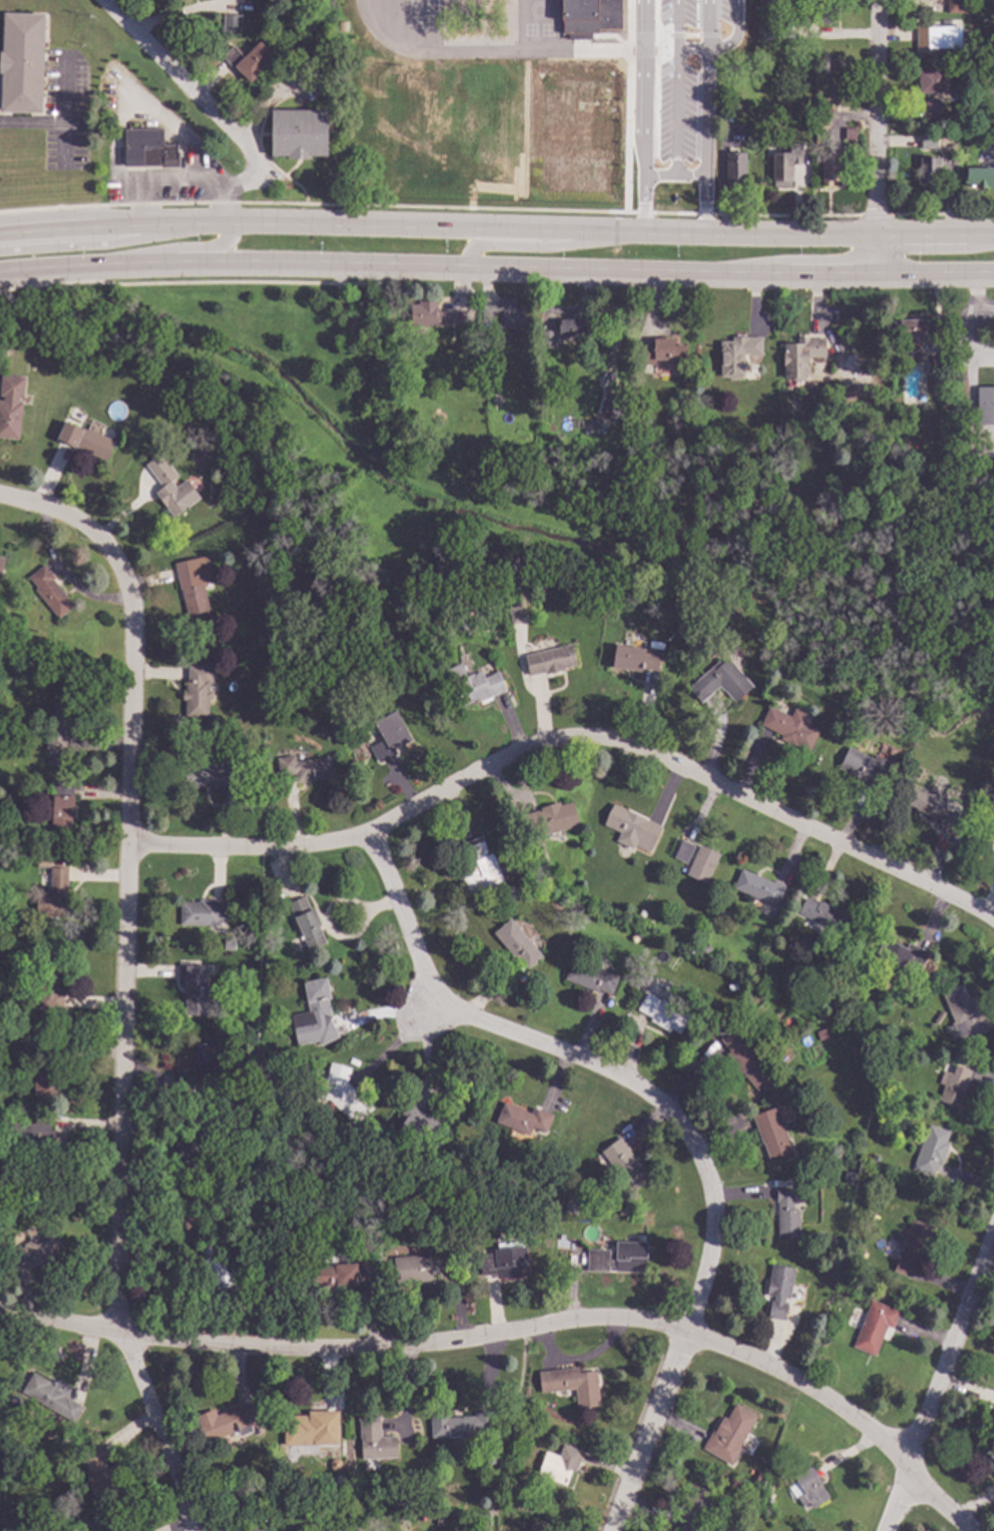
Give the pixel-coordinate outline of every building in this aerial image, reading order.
[(561,21),(561,0),(621,0),(621,30),(597,30),(597,35),(591,35),(591,37),(591,40),(580,40),(567,40),(567,34),(562,34),(562,21),(561,21)] [(947,13),(947,0),(967,0),(967,14),(947,13)] [(833,24),(802,25),(802,5),(832,4),(833,24)] [(40,114),(0,113),(0,94),(1,74),(0,74),(0,53),(1,53),(2,14),(43,15),(40,114)] [(241,16),(240,33),(223,32),(223,15),(241,16)] [(938,26),(960,26),(960,50),(939,49),(939,53),(916,53),(917,24),(938,24),(938,26)] [(244,57),(260,42),(275,58),(250,83),(240,73),(237,76),(220,58),(226,52),(221,47),(228,40),(244,57)] [(946,93),(918,93),(918,70),(947,70),(946,93)] [(940,118),(922,118),(922,99),(940,99),(940,118)] [(733,108),(732,124),(722,123),(722,108),(733,108)] [(327,156),(311,156),(311,160),(288,159),(288,156),(271,156),(272,110),(327,111),(327,156)] [(175,154),(176,154),(177,168),(160,169),(160,167),(123,167),(122,130),(162,129),(162,146),(175,146),(175,154)] [(855,130),(844,129),(843,142),(855,142),(855,130)] [(937,149),(921,149),(921,134),(937,134),(937,149)] [(841,181),(832,181),(832,187),(822,187),(822,152),(826,152),(826,147),(841,147),(841,181)] [(746,181),(734,181),(734,187),(727,187),(726,153),(745,152),(746,181)] [(792,182),(773,182),(772,153),(792,153),(792,182)] [(940,191),(920,191),(920,158),(940,158),(940,191)] [(993,169),(993,176),(993,188),(987,187),(987,190),(973,189),(973,187),(964,187),(964,167),(993,169)] [(515,308),(524,308),(525,327),(499,329),(498,313),(494,314),(494,324),(482,324),(481,306),(498,305),(498,299),(515,298),(515,308)] [(436,312),(451,312),(452,326),(411,327),(411,305),(419,305),(419,301),(436,300),(436,312)] [(350,312),(342,322),(333,315),(342,305),(350,312)] [(582,336),(559,338),(558,319),(581,318),(582,336)] [(926,338),(900,338),(900,332),(894,332),(894,323),(900,323),(900,320),(925,320),(926,338)] [(556,347),(544,348),(543,331),(555,330),(556,347)] [(54,335),(53,342),(41,341),(42,334),(54,335)] [(762,356),(744,357),(745,377),(741,377),(741,379),(731,379),(730,377),(722,377),(721,341),(733,341),(733,338),(762,337),(762,356)] [(673,345),(683,344),(684,361),(657,361),(657,365),(638,365),(638,345),(652,344),(651,339),(673,338),(673,345)] [(809,340),(824,340),(825,358),(807,358),(808,374),(806,374),(806,379),(804,379),(804,382),(793,382),(793,378),(785,378),(784,365),(783,365),(783,354),(784,354),(784,344),(796,344),(796,339),(809,339),(809,340)] [(85,357),(84,365),(77,364),(78,356),(85,357)] [(946,357),(947,372),(932,372),(932,357),(946,357)] [(19,440),(0,438),(0,400),(3,401),(4,397),(0,396),(2,375),(25,378),(23,399),(19,399),(19,402),(22,402),(19,440)] [(976,388),(977,426),(993,426),(993,388),(976,388)] [(625,400),(603,394),(597,416),(618,422),(625,400)] [(649,410),(641,417),(634,410),(643,403),(649,410)] [(86,434),(87,430),(115,442),(106,461),(85,452),(85,453),(65,445),(73,428),(86,434)] [(177,477),(171,481),(189,505),(173,517),(155,492),(162,487),(152,474),(167,463),(177,477)] [(956,480),(953,485),(946,480),(949,475),(956,480)] [(213,582),(203,584),(210,613),(188,618),(181,590),(180,590),(174,563),(207,555),(213,582)] [(55,579),(53,580),(73,606),(57,618),(35,590),(37,588),(29,577),(44,565),(55,579)] [(617,604),(615,610),(606,607),(609,601),(617,604)] [(468,628),(460,632),(454,618),(462,614),(468,628)] [(576,666),(563,669),(564,671),(546,675),(545,673),(529,676),(524,656),(571,645),(576,666)] [(660,652),(657,671),(643,669),(643,672),(609,667),(612,645),(660,652)] [(752,687),(734,703),(720,686),(701,703),(688,688),(718,661),(721,664),(728,658),(752,687)] [(466,676),(472,674),(473,675),(481,672),(484,678),(498,671),(507,690),(481,702),(479,699),(463,706),(447,669),(461,663),(466,676)] [(214,685),(209,685),(209,691),(212,692),(212,701),(209,700),(208,718),(185,718),(185,700),(183,700),(183,693),(186,693),(186,681),(188,681),(188,665),(214,666),(214,685)] [(74,718),(75,718),(75,738),(66,738),(65,752),(46,751),(46,736),(53,736),(54,704),(74,704),(74,718)] [(790,717),(794,709),(811,718),(807,725),(820,732),(809,752),(796,745),(795,747),(780,739),(781,736),(760,725),(770,707),(790,717)] [(412,740),(399,747),(398,743),(393,746),(397,754),(378,764),(369,746),(383,739),(374,723),(396,711),(412,740)] [(991,740),(993,742),(993,751),(993,753),(986,748),(991,740)] [(875,761),(872,766),(885,773),(877,789),(838,769),(848,747),(875,761)] [(296,762),(330,757),(333,777),(296,784),(294,775),(280,777),(277,759),(295,756),(296,762)] [(227,766),(236,766),(236,789),(228,789),(228,790),(215,790),(215,788),(185,787),(185,765),(217,766),(217,761),(227,761),(227,766)] [(73,818),(71,818),(71,833),(52,833),(52,814),(53,814),(53,782),(73,782),(73,818)] [(931,795),(931,794),(937,796),(937,799),(946,803),(944,808),(958,815),(950,833),(938,828),(941,823),(914,810),(915,809),(902,802),(910,785),(931,795)] [(578,827),(543,836),(542,833),(529,836),(524,815),(541,811),(540,808),(559,803),(560,806),(572,803),(578,827)] [(661,826),(649,853),(634,846),(632,849),(616,842),(620,832),(604,825),(613,804),(661,826)] [(990,818),(993,821),(993,842),(987,852),(971,841),(981,827),(983,828),(990,818)] [(488,856),(492,854),(504,883),(475,894),(464,865),(469,863),(460,840),(479,833),(488,856)] [(694,846),(686,863),(674,857),(682,840),(694,846)] [(719,854),(705,884),(686,875),(700,845),(719,854)] [(47,866),(35,866),(35,857),(47,857),(47,866)] [(68,868),(66,917),(49,916),(49,918),(36,918),(37,894),(47,894),(48,888),(50,888),(51,867),(68,868)] [(773,883),(774,881),(784,885),(783,887),(784,888),(776,907),(733,888),(741,869),(773,883)] [(543,887),(539,894),(534,891),(538,884),(543,887)] [(311,911),(314,909),(322,925),(318,926),(326,943),(310,951),(287,904),(304,896),(311,911)] [(818,904),(819,901),(848,916),(839,934),(798,914),(806,898),(818,904)] [(228,920),(221,920),(221,926),(180,926),(181,902),(199,903),(199,901),(228,901),(228,920)] [(282,916),(276,919),(273,911),(279,908),(282,916)] [(542,957),(527,969),(519,959),(516,961),(493,933),(511,918),(542,957)] [(641,939),(634,943),(631,937),(639,933),(641,939)] [(906,949),(908,943),(929,953),(920,971),(907,965),(903,974),(873,959),(883,938),(906,949)] [(238,950),(224,951),(224,940),(238,940),(238,950)] [(710,950),(703,954),(699,948),(707,944),(710,950)] [(62,956),(60,991),(64,991),(63,1010),(37,1009),(39,955),(62,956)] [(618,977),(611,995),(599,990),(597,993),(564,980),(572,959),(618,977)] [(198,966),(208,967),(207,1016),(184,1015),(185,982),(178,982),(179,963),(198,964),(198,966)] [(330,999),(328,999),(331,1017),(330,1020),(339,1037),(320,1046),(318,1042),(297,1046),(291,1015),(309,1012),(303,983),(326,978),(330,999)] [(738,989),(730,991),(729,985),(737,983),(738,989)] [(988,1008),(993,1022),(993,1028),(966,1039),(966,1037),(958,1040),(951,1024),(954,1023),(942,993),(963,984),(969,999),(972,998),(977,1012),(988,1008)] [(661,1002),(663,999),(690,1015),(679,1035),(670,1029),(669,1032),(650,1021),(652,1018),(637,1009),(646,993),(661,1002)] [(762,1049),(756,1054),(774,1075),(757,1090),(742,1073),(741,1074),(736,1069),(738,1068),(726,1055),(730,1051),(720,1040),(738,1023),(762,1049)] [(832,1035),(827,1037),(824,1029),(829,1027),(832,1035)] [(220,1062),(216,1061),(215,1082),(206,1081),(206,1098),(177,1097),(178,1077),(193,1078),(193,1062),(196,1062),(196,1044),(220,1044),(220,1062)] [(59,1090),(60,1090),(60,1099),(34,1099),(34,1057),(59,1057),(59,1090)] [(350,1068),(347,1082),(373,1109),(355,1126),(329,1100),(317,1102),(313,1086),(325,1084),(330,1063),(350,1068)] [(975,1071),(967,1093),(964,1092),(959,1108),(939,1100),(949,1072),(953,1074),(956,1065),(975,1071)] [(424,1112),(423,1114),(426,1115),(427,1114),(433,1117),(432,1119),(437,1122),(436,1123),(451,1132),(439,1151),(409,1134),(407,1138),(398,1132),(404,1121),(399,1118),(408,1103),(424,1112)] [(531,1114),(533,1108),(553,1116),(546,1133),(532,1127),(528,1136),(496,1123),(504,1103),(531,1114)] [(793,1153),(770,1162),(752,1116),(775,1106),(793,1153)] [(49,1122),(49,1130),(54,1131),(54,1136),(49,1136),(49,1143),(67,1144),(66,1165),(46,1164),(47,1151),(9,1149),(10,1123),(34,1124),(34,1121),(49,1122)] [(949,1132),(946,1142),(949,1144),(942,1164),(938,1162),(934,1176),(914,1169),(929,1125),(949,1132)] [(630,1150),(629,1151),(650,1178),(632,1192),(601,1152),(620,1137),(630,1150)] [(852,1179),(844,1180),(844,1172),(852,1171),(852,1179)] [(779,1189),(794,1189),(794,1210),(799,1210),(799,1240),(778,1241),(777,1202),(776,1202),(776,1188),(779,1187),(779,1189)] [(249,1222),(237,1222),(237,1212),(248,1211),(249,1222)] [(933,1227),(921,1257),(912,1254),(910,1258),(914,1260),(907,1278),(893,1272),(902,1250),(897,1248),(901,1237),(905,1239),(912,1219),(933,1227)] [(62,1248),(54,1252),(56,1255),(36,1266),(31,1257),(26,1259),(28,1263),(13,1271),(4,1254),(19,1246),(20,1249),(24,1247),(23,1245),(30,1241),(29,1238),(38,1234),(38,1235),(52,1228),(62,1248)] [(227,1273),(242,1268),(251,1293),(215,1306),(201,1268),(206,1266),(198,1245),(215,1239),(227,1273)] [(646,1273),(587,1272),(587,1249),(609,1250),(609,1254),(616,1254),(616,1242),(647,1242),(646,1273)] [(529,1276),(497,1279),(496,1275),(482,1276),(480,1255),(494,1254),(493,1250),(526,1247),(529,1276)] [(359,1258),(350,1259),(350,1251),(358,1250),(359,1258)] [(430,1260),(438,1259),(440,1274),(432,1275),(432,1281),(405,1284),(405,1287),(398,1287),(398,1284),(396,1284),(394,1257),(429,1254),(430,1260)] [(359,1285),(314,1287),(313,1267),(358,1265),(359,1285)] [(795,1269),(790,1299),(785,1298),(784,1304),(787,1304),(785,1321),(768,1318),(771,1301),(773,1302),(774,1297),(766,1296),(772,1265),(795,1269)] [(899,1312),(892,1329),(887,1326),(875,1356),(852,1347),(871,1300),(899,1312)] [(579,1373),(595,1371),(600,1406),(577,1409),(575,1389),(541,1393),(538,1372),(578,1367),(579,1373)] [(50,1383),(49,1385),(64,1395),(63,1397),(66,1399),(67,1397),(81,1406),(72,1422),(21,1392),(33,1373),(50,1383)] [(265,1423),(251,1429),(253,1432),(239,1437),(236,1431),(206,1444),(195,1417),(214,1409),(216,1415),(241,1404),(243,1409),(257,1403),(265,1423)] [(757,1417),(739,1447),(741,1449),(731,1466),(702,1448),(712,1431),(715,1432),(724,1417),(727,1419),(735,1404),(757,1417)] [(340,1440),(287,1445),(284,1419),(293,1419),(293,1417),(309,1415),(309,1414),(338,1412),(340,1440)] [(495,1430),(481,1431),(481,1435),(431,1438),(430,1413),(444,1412),(444,1415),(449,1415),(449,1418),(474,1416),(474,1413),(494,1412),(495,1430)] [(381,1437),(396,1436),(397,1457),(362,1459),(359,1421),(358,1421),(358,1418),(379,1416),(381,1437)] [(991,1453),(979,1439),(970,1446),(993,1477),(993,1450),(991,1453)] [(583,1452),(575,1472),(572,1471),(567,1486),(537,1476),(545,1452),(559,1456),(563,1445),(583,1452)] [(822,1484),(821,1485),(829,1498),(812,1509),(808,1503),(803,1506),(797,1497),(803,1493),(794,1478),(812,1467),(822,1484)] [(479,1500),(471,1500),(471,1492),(479,1492),(479,1500)] [(773,1500),(769,1507),(763,1503),(767,1496),(773,1500)] [(553,1527),(552,1530),(530,1530),(533,1521),(553,1527)]
